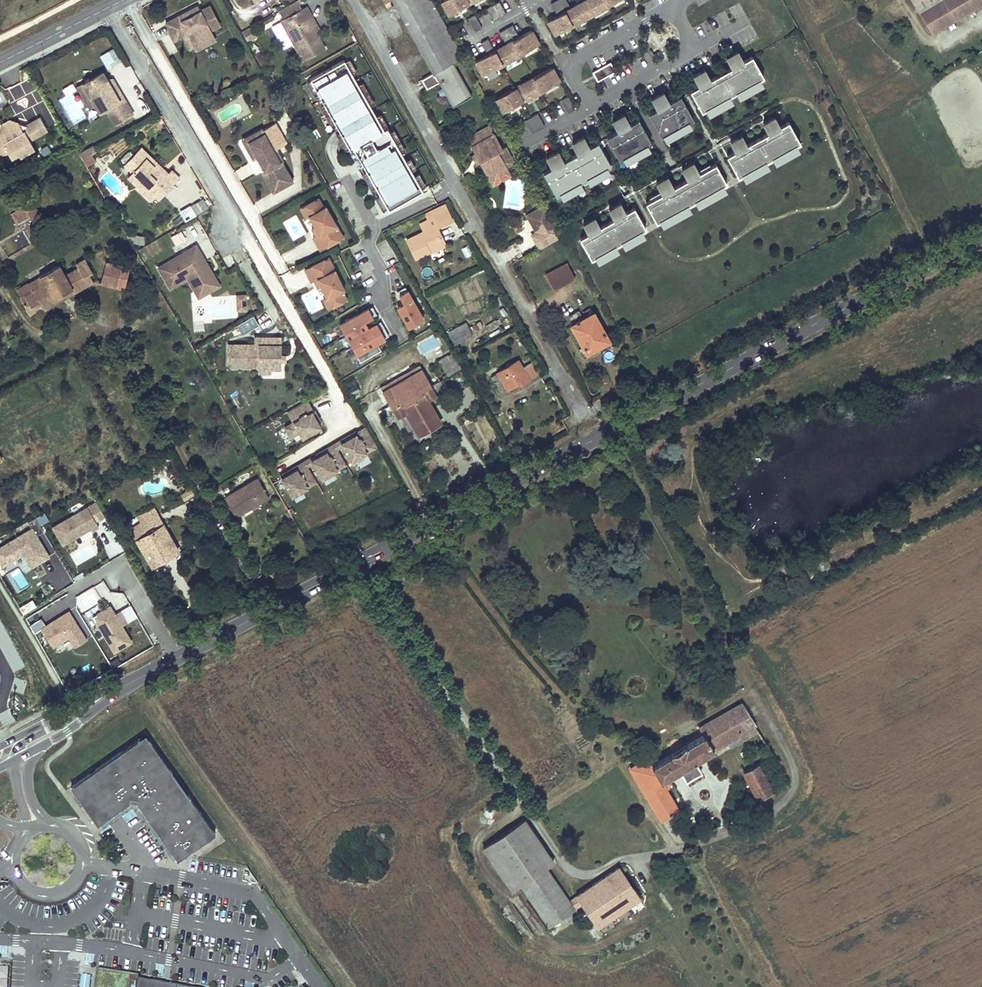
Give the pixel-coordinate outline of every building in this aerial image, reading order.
[(445,96),(452,108),(471,97),(452,63),(463,58),(431,0),(392,0),(434,74),(422,80),(427,90),(439,83),(445,96)] [(440,1),(448,15),(467,4),(475,0),(442,0),(440,1)] [(547,21),(555,35),(571,26),(589,16),(608,5),(617,0),(585,0),(582,2),(570,8),(565,0),(557,0),(550,4),(557,16),(547,21)] [(918,12),(940,0),(911,0),(918,12)] [(918,12),(929,33),(953,19),(942,0),(940,0),(918,12)] [(981,3),(981,0),(942,0),(953,19),(981,3)] [(505,14),(498,2),(491,5),(499,18),(505,14)] [(499,18),(491,5),(485,9),(492,21),(499,18)] [(183,24),(202,13),(199,8),(180,19),(183,24)] [(315,32),(308,20),(312,18),(306,8),(281,23),(303,62),(325,49),(315,32)] [(220,29),(210,9),(202,13),(183,24),(180,19),(166,26),(175,43),(183,39),(190,52),(195,49),(204,44),(203,42),(213,37),(212,34),(220,29)] [(480,28),(473,15),(466,19),(473,32),(480,28)] [(318,30),(312,18),(308,20),(315,32),(318,30)] [(493,51),(486,39),(480,43),(486,55),(475,61),(482,75),(500,65),(519,55),(538,44),(530,30),(518,37),(511,25),(505,29),(499,32),(505,44),(493,51)] [(256,38),(251,29),(242,34),(247,43),(256,38)] [(285,46),(292,42),(286,34),(280,38),(285,46)] [(197,52),(216,42),(213,37),(203,42),(204,44),(195,49),(197,52)] [(107,68),(120,61),(112,48),(99,55),(107,68)] [(704,70),(693,76),(698,86),(689,91),(701,112),(705,109),(728,96),(735,92),(759,79),(763,77),(751,56),(743,62),(737,51),(726,58),(731,68),(710,80),(704,70)] [(383,131),(343,62),(310,81),(349,151),(352,149),(388,211),(422,192),(386,130),(383,131)] [(615,71),(610,62),(593,72),(598,81),(615,71)] [(514,88),(494,99),(501,113),(521,102),(539,92),(558,82),(550,68),(532,78),(514,88)] [(133,115),(124,100),(117,100),(105,80),(102,75),(81,87),(95,111),(99,117),(107,112),(115,125),(133,115)] [(738,97),(762,84),(759,79),(735,92),(738,97)] [(124,100),(113,80),(105,80),(117,100),(124,100)] [(72,83),(62,87),(65,95),(76,90),(72,83)] [(95,111),(81,87),(76,90),(88,111),(95,111)] [(692,120),(691,117),(679,97),(668,103),(663,93),(651,100),(656,110),(648,114),(661,137),(663,136),(692,120)] [(708,114),(731,101),(728,96),(705,109),(708,114)] [(573,110),(566,97),(560,101),(567,114),(573,110)] [(536,114),(530,118),(537,131),(543,127),(536,114)] [(650,144),(637,120),(625,127),(623,124),(625,122),(626,120),(625,119),(623,115),(611,121),(617,132),(606,138),(619,161),(647,145),(650,144)] [(38,116),(26,123),(24,127),(18,126),(20,121),(9,118),(3,122),(0,133),(0,151),(2,152),(7,148),(10,154),(17,150),(19,153),(33,145),(29,137),(45,128),(38,116)] [(795,145),(799,142),(788,121),(779,126),(774,117),(762,123),(768,133),(746,145),(741,135),(729,142),(734,151),(726,156),(738,177),(741,175),(765,162),(772,158),(795,145)] [(530,118),(524,121),(531,134),(537,131),(530,118)] [(665,141),(690,127),(688,122),(663,136),(665,141)] [(289,145),(276,125),(263,132),(265,135),(248,144),(256,159),(265,173),(273,187),(290,177),(275,152),(289,145)] [(502,150),(491,128),(467,140),(475,155),(478,154),(481,160),(478,161),(487,177),(506,168),(498,152),(502,150)] [(245,140),(241,142),(252,161),(256,159),(248,144),(265,135),(263,132),(262,131),(245,140)] [(605,169),(609,166),(596,143),(584,150),(583,147),(585,145),(585,143),(584,141),(582,138),(571,144),(577,154),(562,162),(556,152),(545,159),(547,162),(549,164),(552,164),(554,167),(542,174),(555,197),(605,169)] [(625,163),(649,150),(647,145),(623,159),(625,163)] [(775,163),(798,150),(795,145),(772,158),(775,163)] [(86,165),(97,159),(90,146),(79,152),(86,165)] [(502,150),(498,152),(506,168),(513,164),(505,149),(502,150)] [(169,178),(140,151),(124,168),(131,174),(128,178),(137,187),(141,183),(156,197),(162,203),(181,182),(173,174),(169,178)] [(475,155),(472,157),(475,163),(478,161),(481,160),(478,154),(475,155)] [(722,186),(725,183),(714,164),(698,173),(692,162),(684,167),(681,169),(687,180),(672,188),(666,177),(655,183),(661,194),(644,203),(656,223),(659,221),(686,205),(694,201),(722,186)] [(744,180),(768,167),(765,162),(741,175),(744,180)] [(510,176),(506,168),(487,177),(492,186),(510,176)] [(561,199),(608,173),(605,169),(559,195),(561,199)] [(276,191),(293,182),(290,177),(273,187),(265,173),(261,175),(272,194),(276,191)] [(156,197),(141,183),(137,187),(133,191),(149,205),(156,197)] [(697,206),(724,191),(722,186),(694,201),(697,206)] [(192,203),(195,213),(207,209),(204,198),(192,203)] [(322,209),(317,199),(302,208),(308,217),(314,228),(318,236),(315,238),(312,239),(319,252),(342,239),(325,207),(322,209)] [(40,220),(30,202),(23,207),(29,218),(33,224),(40,220)] [(640,231),(644,229),(633,208),(624,213),(619,203),(607,210),(613,219),(598,227),(593,218),(582,224),(587,234),(578,238),(590,259),(594,257),(614,246),(620,242),(640,231)] [(424,235),(408,243),(416,262),(430,255),(429,253),(444,245),(438,231),(453,224),(443,204),(423,213),(428,223),(421,227),(424,235)] [(662,226),(689,211),(686,205),(659,221),(662,226)] [(537,233),(555,223),(545,206),(535,212),(538,217),(531,221),(537,233)] [(29,218),(23,207),(9,215),(16,226),(29,218)] [(308,217),(302,208),(299,209),(305,219),(308,217)] [(528,216),(531,221),(538,217),(535,212),(528,216)] [(562,236),(555,223),(537,233),(533,235),(539,248),(562,236)] [(623,247),(643,236),(640,231),(620,242),(623,247)] [(447,250),(444,245),(429,253),(430,255),(431,258),(447,250)] [(597,262),(617,251),(614,246),(594,257),(597,262)] [(216,281),(197,247),(159,269),(171,290),(188,280),(196,293),(216,281)] [(451,258),(442,263),(445,270),(454,265),(451,258)] [(343,291),(328,259),(303,271),(309,284),(313,282),(316,281),(320,288),(325,299),(330,309),(345,302),(341,292),(343,291)] [(39,279),(33,283),(27,286),(26,285),(17,290),(21,298),(18,299),(27,314),(39,306),(42,311),(92,283),(88,276),(92,274),(84,260),(73,266),(75,270),(64,276),(59,266),(38,278),(39,279)] [(100,284),(108,286),(116,288),(121,268),(105,264),(100,284)] [(545,275),(548,283),(552,290),(573,279),(566,265),(545,275)] [(200,299),(220,287),(216,281),(196,293),(200,299)] [(423,321),(407,293),(400,297),(404,305),(399,308),(410,328),(423,321)] [(246,311),(245,296),(237,297),(237,312),(246,311)] [(569,317),(570,319),(571,321),(569,322),(582,347),(584,351),(598,343),(601,347),(609,342),(592,310),(581,316),(578,311),(569,317)] [(368,311),(339,328),(356,356),(384,339),(376,326),(371,329),(367,322),(373,319),(368,311)] [(248,321),(237,327),(241,334),(252,328),(248,321)] [(475,340),(469,326),(453,334),(459,348),(475,340)] [(256,351),(230,350),(230,371),(260,371),(260,377),(271,377),(271,374),(281,374),(281,366),(281,361),(281,343),(256,343),(256,351)] [(582,359),(601,349),(601,347),(598,343),(584,351),(582,347),(578,349),(582,359)] [(452,355),(446,358),(452,369),(458,366),(452,355)] [(445,373),(449,371),(452,369),(446,358),(439,362),(445,373)] [(519,383),(520,384),(520,385),(536,377),(530,365),(522,369),(518,361),(490,376),(499,393),(519,383)] [(383,394),(423,372),(420,367),(380,389),(383,394)] [(422,393),(431,387),(423,372),(383,394),(391,410),(401,405),(403,409),(424,397),(422,393)] [(437,398),(431,387),(422,393),(424,397),(403,409),(401,405),(391,410),(392,410),(394,409),(407,434),(410,431),(414,429),(418,437),(441,424),(429,402),(437,398)] [(314,415),(307,404),(288,416),(294,426),(286,432),(291,442),(300,437),(303,442),(321,431),(318,426),(315,420),(317,419),(315,414),(314,415)] [(377,450),(366,431),(355,437),(356,439),(352,441),(351,438),(340,445),(343,450),(353,468),(364,461),(363,459),(377,450)] [(340,445),(334,448),(337,453),(343,450),(340,445)] [(337,453),(334,448),(320,456),(322,459),(318,461),(311,465),(313,467),(322,483),(346,468),(337,453)] [(308,470),(305,465),(291,473),(293,476),(282,482),(292,500),(317,486),(308,470)] [(291,473),(280,480),(282,482),(293,476),(291,473)] [(245,512),(268,498),(258,479),(234,492),(245,512)] [(188,490),(178,496),(181,502),(191,496),(188,490)] [(237,516),(245,512),(234,492),(225,497),(237,516)] [(97,503),(54,528),(64,545),(91,529),(98,525),(97,522),(106,517),(97,503)] [(136,515),(141,524),(155,516),(150,507),(136,515)] [(44,512),(35,518),(40,525),(49,520),(44,512)] [(152,567),(164,560),(176,553),(155,516),(141,524),(131,530),(152,567)] [(35,518),(27,522),(32,528),(8,542),(17,558),(24,554),(32,567),(49,556),(38,539),(36,540),(34,537),(43,531),(40,525),(35,518)] [(819,569),(828,565),(826,559),(817,562),(819,569)] [(108,608),(93,617),(114,652),(132,642),(122,626),(129,622),(122,610),(115,615),(113,610),(110,612),(108,608)] [(87,641),(70,612),(46,626),(41,619),(29,626),(34,634),(42,629),(53,648),(69,638),(75,648),(87,641)] [(680,769),(683,775),(686,780),(698,773),(691,761),(724,742),(737,735),(740,740),(755,731),(740,705),(697,730),(703,739),(652,769),(647,759),(629,770),(659,822),(678,812),(665,790),(669,788),(670,783),(665,777),(680,769)] [(215,833),(145,734),(70,786),(97,824),(129,802),(129,797),(138,799),(137,803),(177,859),(215,833)] [(724,742),(727,748),(740,740),(737,735),(724,742)] [(741,773),(749,787),(757,801),(771,794),(756,766),(741,773)] [(524,820),(504,833),(483,847),(512,890),(521,885),(549,926),(574,909),(546,868),(553,863),(524,820)] [(640,897),(634,890),(629,883),(618,867),(576,895),(589,913),(597,926),(634,901),(640,897)] [(114,977),(125,978),(133,980),(139,981),(140,976),(99,969),(96,986),(101,986),(103,975),(114,977)] [(139,981),(133,980),(125,978),(114,977),(103,975),(101,986),(169,986),(139,981)]
